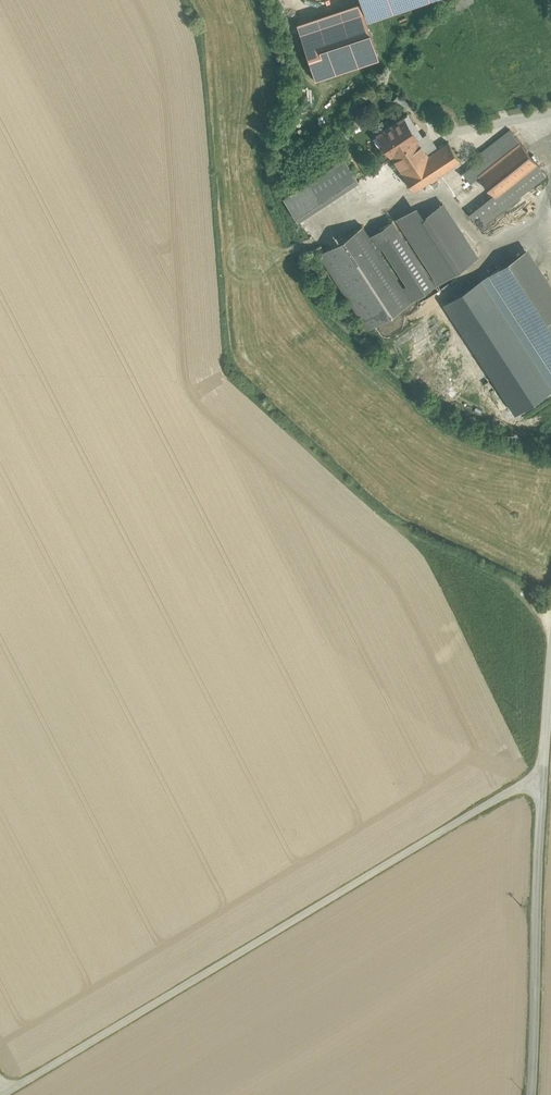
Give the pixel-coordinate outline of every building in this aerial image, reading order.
[(367,19),(423,0),(361,0),(367,19)] [(359,1),(297,22),(300,32),(363,11),(359,1)] [(363,11),(300,32),(315,77),(378,56),(363,11)] [(391,156),(392,156),(417,139),(418,139),(403,117),(377,134),(391,156)] [(463,172),(472,185),(481,178),(478,175),(520,142),(510,129),(475,156),(478,160),(463,172)] [(428,156),(438,149),(427,133),(418,139),(417,139),(428,156)] [(417,139),(392,156),(397,164),(402,172),(409,184),(414,190),(460,160),(448,142),(438,149),(428,156),(417,139)] [(478,175),(481,178),(494,194),(494,195),(535,161),(520,142),(478,175)] [(284,198),(298,220),(358,180),(344,159),(284,198)] [(535,161),(494,195),(504,208),(546,175),(535,161)] [(494,194),(469,213),(480,227),(504,208),(494,195),(494,194)] [(443,202),(428,212),(462,265),(477,255),(443,202)] [(462,265),(428,212),(423,215),(416,205),(412,208),(453,271),(462,265)] [(412,208),(397,217),(438,281),(453,271),(412,208)] [(370,235),(376,243),(397,229),(391,221),(370,235)] [(410,299),(361,225),(319,253),(368,327),(410,299)] [(397,229),(376,243),(377,245),(381,243),(407,282),(404,287),(412,298),(433,284),(397,229)] [(489,272),(550,367),(550,287),(526,248),(489,272)]
